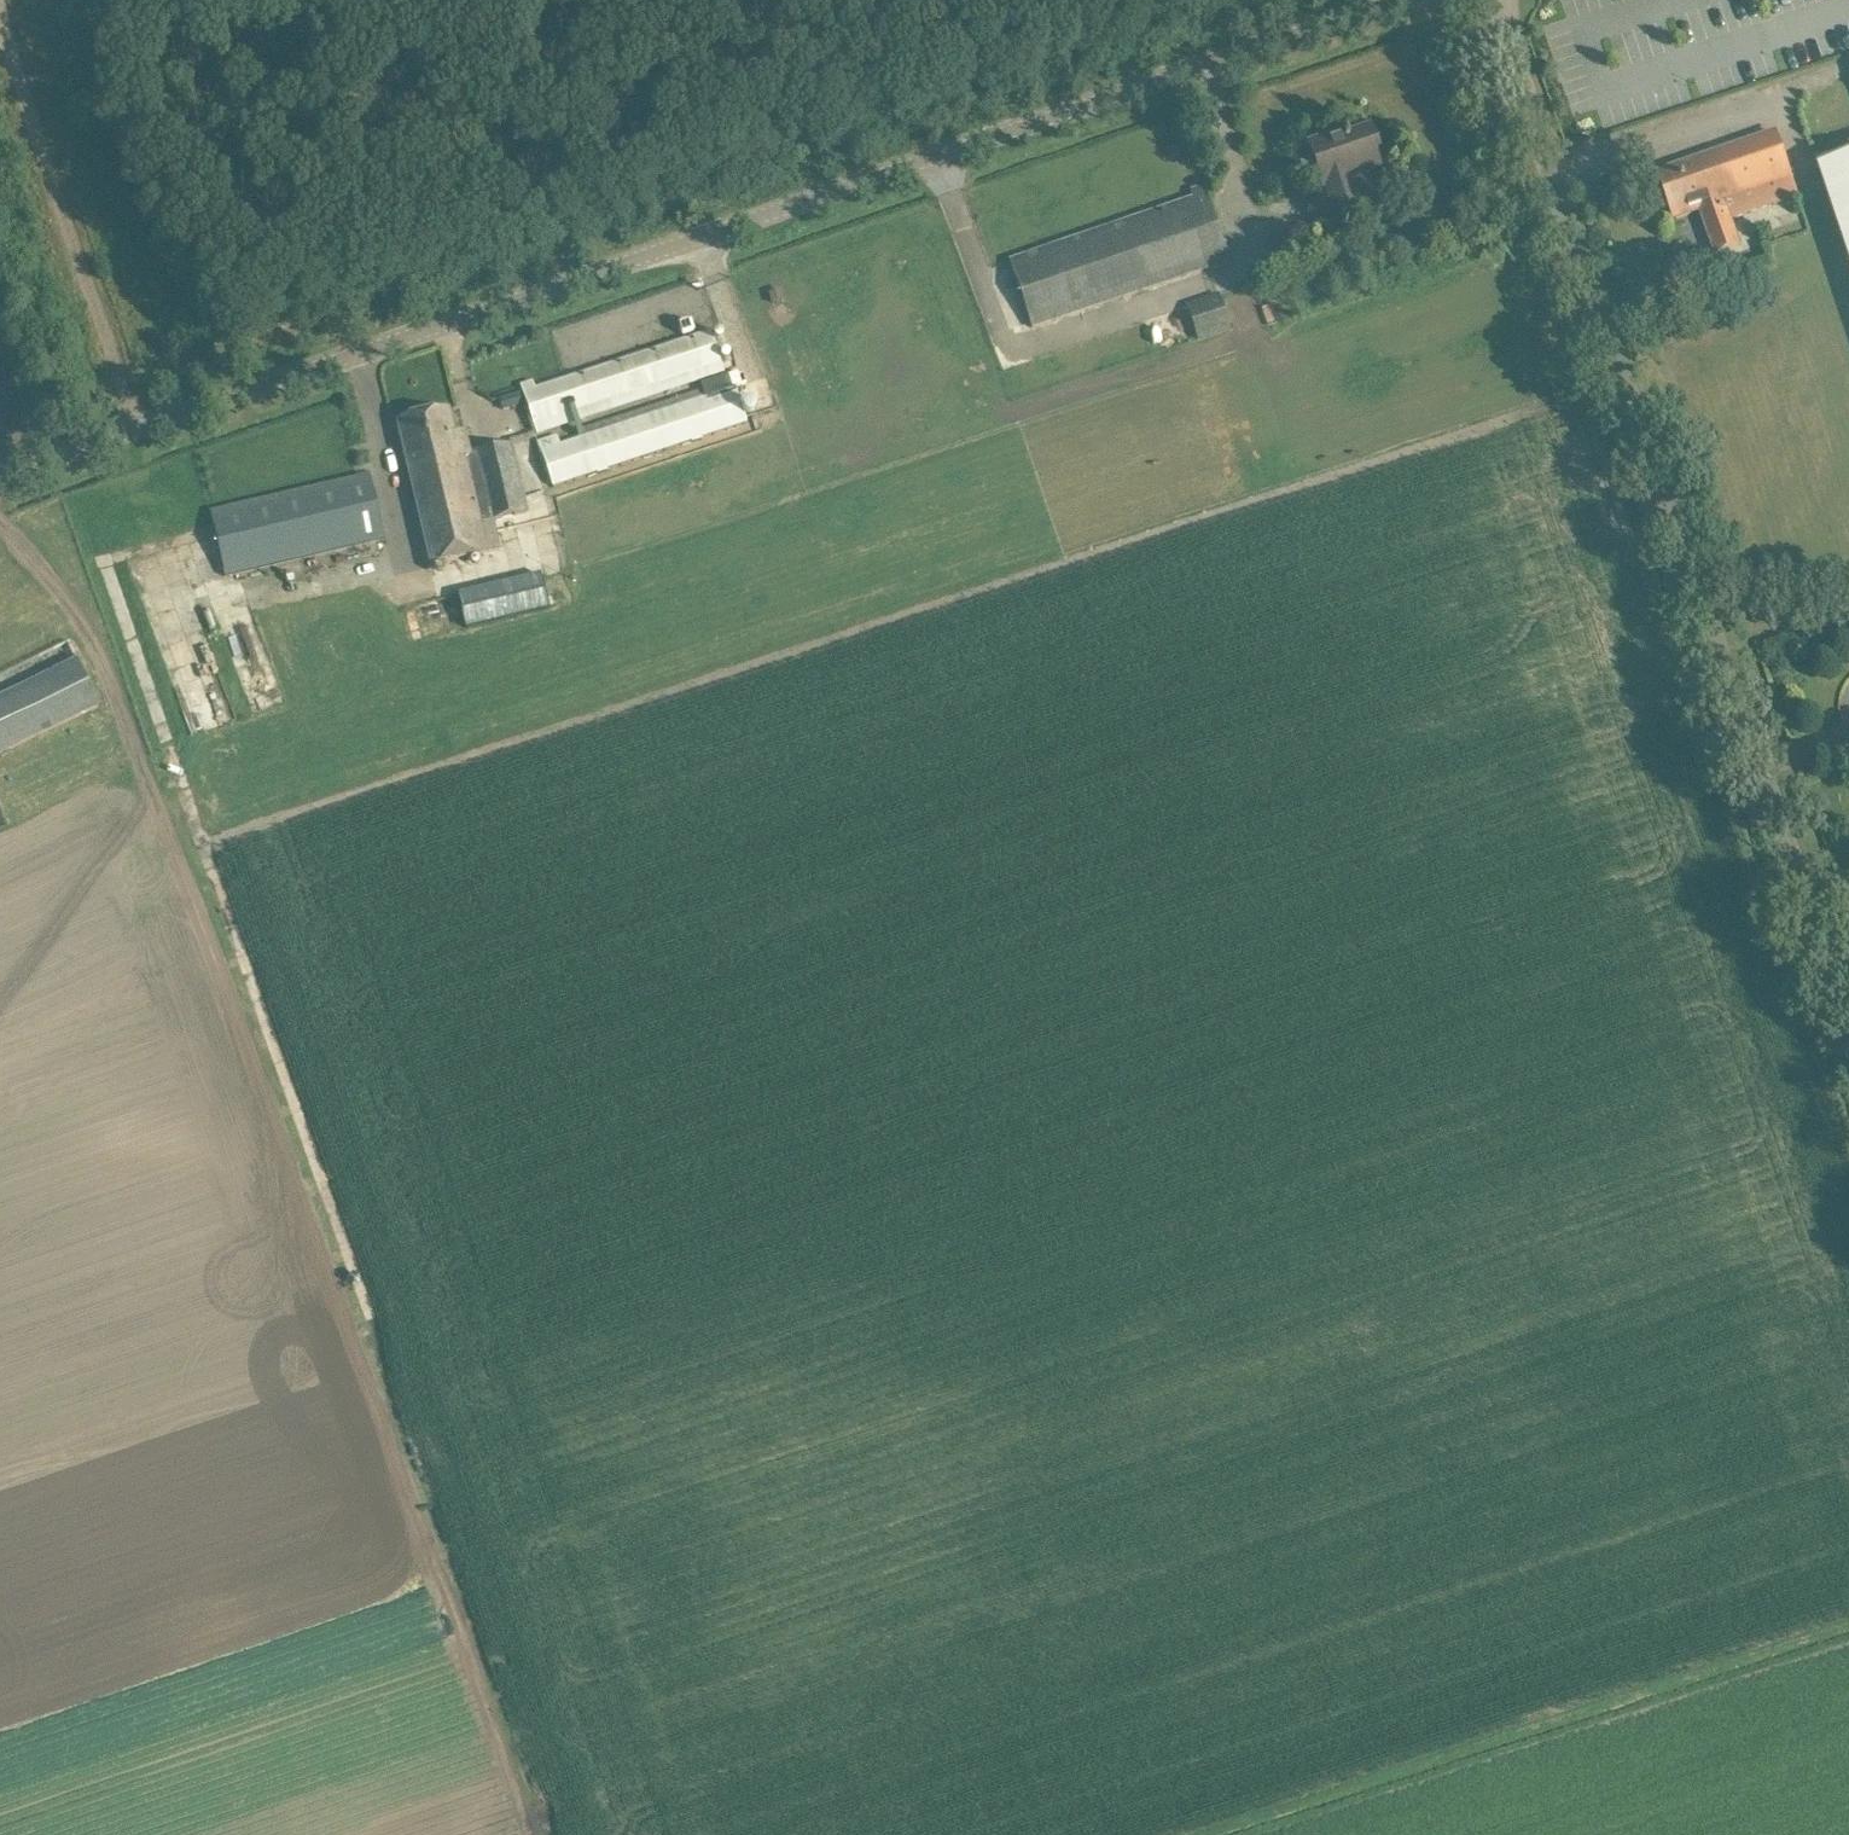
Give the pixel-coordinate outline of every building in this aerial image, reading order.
[(1309,143),(1317,166),(1323,184),(1328,182),(1338,213),(1360,205),(1350,177),(1382,166),(1369,128),(1348,135),(1347,130),(1343,132),(1344,136),(1330,141),(1328,137),(1309,143)] [(1669,199),(1676,219),(1702,210),(1717,254),(1740,245),(1731,220),(1798,197),(1776,134),(1672,170),(1649,178),(1656,198),(1668,194),(1670,199),(1669,199)] [(1819,168),(1838,225),(1848,256),(1848,158),(1819,168)] [(1203,186),(1190,190),(1193,198),(1008,260),(1031,328),(1229,262),(1203,186)] [(1184,323),(1194,343),(1226,328),(1217,308),(1184,323)] [(535,389),(533,382),(521,386),(537,434),(723,373),(709,332),(535,389)] [(734,387),(554,446),(552,437),(538,442),(553,487),(746,425),(734,387)] [(519,392),(509,395),(512,407),(522,404),(519,392)] [(446,412),(399,423),(394,425),(428,566),(501,548),(494,521),(527,513),(511,446),(471,455),(469,445),(454,448),(446,412)] [(356,479),(211,513),(226,576),(385,538),(370,475),(367,463),(353,466),(356,479)] [(465,629),(548,609),(540,573),(456,593),(465,629)] [(100,707),(76,658),(0,695),(0,756),(100,707)]
